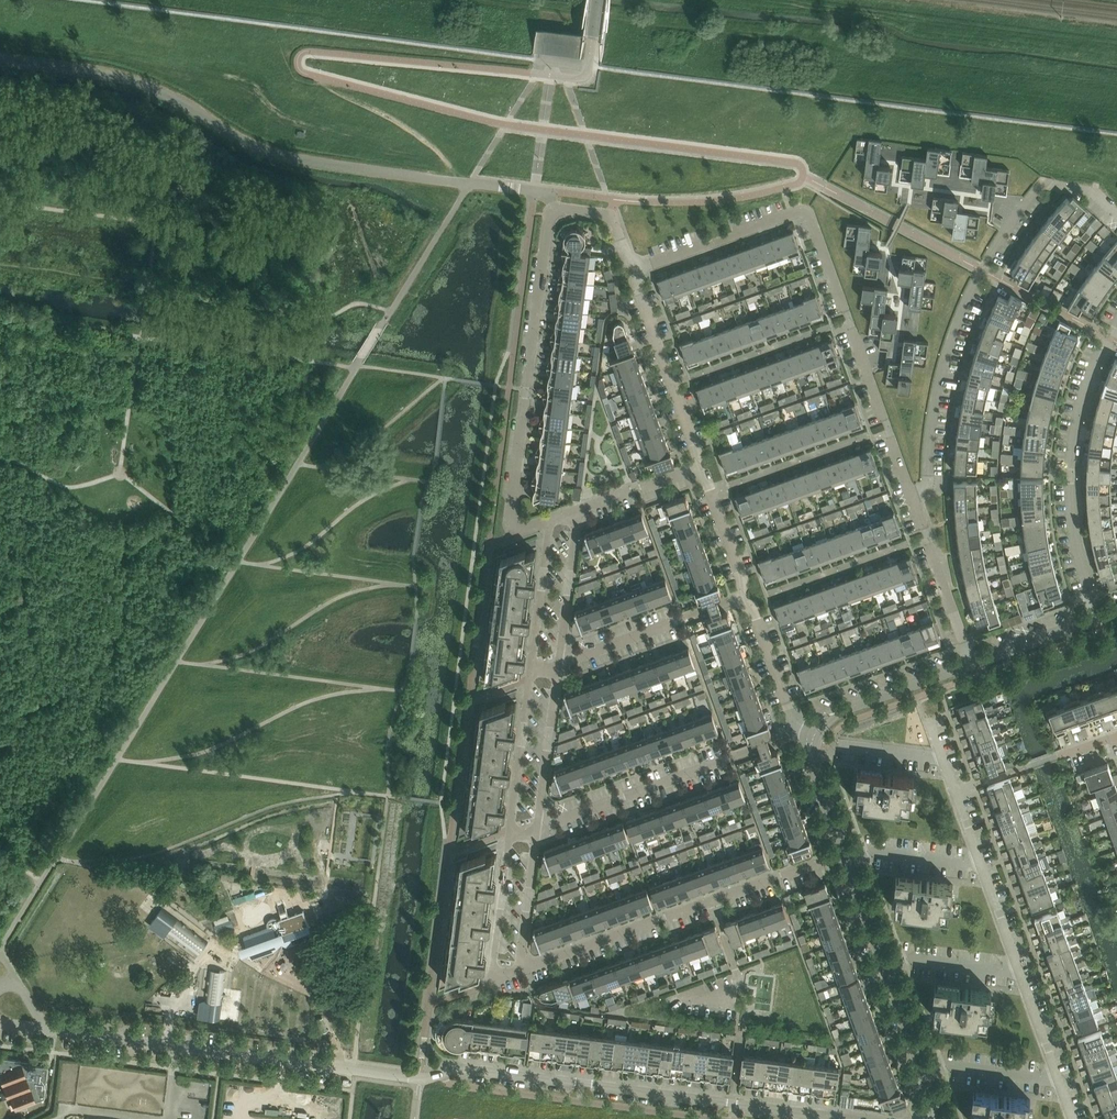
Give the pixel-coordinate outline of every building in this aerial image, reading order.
[(868,152),(866,164),(879,166),(879,165),(882,141),(857,138),(856,151),(868,152)] [(903,156),(897,204),(908,206),(944,210),(942,222),(954,224),(952,235),(965,237),(967,225),(978,227),(980,215),(989,216),(992,216),(996,181),(1008,183),(1010,170),(986,167),(988,155),(963,152),(960,176),(938,173),(939,162),(951,163),(953,150),(928,147),(926,159),(903,156)] [(879,166),(866,164),(864,176),(876,177),(875,189),(887,191),(891,166),(879,165),(879,166)] [(1087,209),(1083,205),(1073,196),(1070,199),(1067,196),(1058,206),(1076,221),(1084,212),(1087,209)] [(1076,221),(1058,206),(1050,216),(1068,231),(1076,221)] [(1068,231),(1050,216),(1042,227),(1042,226),(1041,227),(1060,241),(1068,231)] [(1096,229),(1102,223),(1097,218),(1091,224),(1096,229)] [(869,251),(869,250),(872,227),(847,224),(846,237),(858,238),(856,250),(869,251)] [(1110,230),(1106,226),(1104,225),(1099,231),(1105,236),(1110,230)] [(1060,241),(1041,227),(1034,237),(1053,250),(1060,241)] [(580,230),(578,229),(575,229),(573,229),(571,230),(569,231),(567,232),(566,234),(565,236),(564,238),(564,239),(564,240),(565,242),(565,244),(566,246),(567,247),(569,248),(568,251),(563,251),(572,252),(576,253),(579,253),(584,254),(591,255),(592,248),(592,247),(584,246),(586,244),(586,242),(586,240),(586,238),(586,236),(585,234),(583,232),(582,231),(580,230)] [(801,253),(794,231),(782,235),(789,254),(788,255),(789,257),(801,253)] [(1086,241),(1091,235),(1086,231),(1081,237),(1086,241)] [(789,254),(782,235),(771,239),(778,258),(788,255),(789,257),(788,255),(789,254)] [(1053,250),(1034,237),(1027,248),(1026,248),(1046,261),(1053,250)] [(778,258),(771,239),(759,243),(766,263),(778,258)] [(1097,245),(1091,240),(1086,245),(1093,250),(1097,245)] [(1105,255),(1104,255),(1116,265),(1116,240),(1105,255)] [(766,263),(759,243),(748,247),(755,267),(766,263)] [(1076,252),(1081,246),(1076,243),(1071,249),(1076,252)] [(755,267),(748,247),(737,251),(744,271),(755,267)] [(1046,261),(1026,248),(1020,259),(1019,258),(1019,259),(1039,271),(1046,261)] [(1071,259),(1076,252),(1071,249),(1066,255),(1071,259)] [(865,275),(877,276),(881,252),(869,250),(869,251),(856,250),(854,262),(866,263),(865,275)] [(589,269),(591,255),(584,254),(579,253),(576,253),(572,252),(563,251),(562,251),(568,252),(568,255),(567,254),(566,256),(566,257),(566,258),(565,261),(564,262),(564,263),(563,266),(571,267),(582,268),(589,269)] [(744,271),(737,251),(726,255),(733,275),(744,271)] [(733,275),(726,255),(715,259),(722,279),(733,275)] [(886,385),(911,389),(915,353),(927,355),(929,342),(917,340),(921,306),(933,308),(935,295),(923,293),(926,270),(915,268),(916,256),(903,255),(902,267),(890,265),(889,273),(887,289),(863,286),(862,298),(873,300),(870,323),(882,325),(879,349),(887,350),(886,360),(889,361),(889,362),(886,385)] [(1104,255),(1096,266),(1096,265),(1096,266),(1114,280),(1116,276),(1116,265),(1104,255)] [(722,279),(715,259),(704,263),(710,283),(722,279)] [(1039,271),(1019,259),(1012,270),(1021,276),(1018,281),(1029,287),(1032,281),(1039,271)] [(1063,272),(1067,265),(1062,262),(1057,268),(1063,272)] [(1075,273),(1079,267),(1073,262),(1069,268),(1075,273)] [(710,283),(704,263),(692,268),(699,287),(710,283)] [(587,283),(589,269),(582,268),(571,267),(563,266),(563,268),(563,269),(563,271),(563,272),(564,273),(564,274),(564,275),(564,277),(565,277),(565,280),(559,279),(559,280),(569,281),(580,282),(587,283)] [(1114,280),(1096,266),(1088,277),(1088,276),(1087,277),(1107,290),(1114,280)] [(1082,278),(1086,272),(1079,267),(1075,273),(1082,278)] [(699,287),(692,268),(681,272),(688,291),(699,287)] [(1058,279),(1063,272),(1057,268),(1053,275),(1058,279)] [(613,277),(610,269),(604,271),(607,279),(613,277)] [(688,291),(681,272),(670,276),(677,295),(678,294),(678,297),(679,297),(678,294),(688,291)] [(677,295),(670,276),(658,280),(665,299),(666,301),(678,297),(678,294),(677,295)] [(1107,290),(1087,277),(1080,288),(1099,301),(1107,290)] [(585,298),(587,283),(580,282),(569,281),(559,280),(565,281),(564,283),(563,283),(562,285),(562,286),(562,288),(561,290),(560,291),(560,292),(560,294),(567,295),(578,297),(585,298)] [(1048,295),(1052,288),(1045,284),(1042,292),(1048,295)] [(1099,301),(1080,288),(1068,308),(1079,314),(1083,307),(1092,312),(1099,301)] [(1058,300),(1062,293),(1055,289),(1051,297),(1058,300)] [(583,312),(585,298),(578,297),(567,295),(560,294),(559,296),(559,297),(559,298),(559,299),(560,300),(560,301),(560,302),(560,304),(560,306),(561,306),(561,309),(555,308),(565,310),(576,311),(583,312)] [(824,316),(817,296),(816,294),(804,299),(805,301),(812,320),(824,316)] [(1014,316),(1020,305),(1022,300),(1011,294),(1009,299),(999,295),(994,307),(993,307),(1014,316)] [(805,301),(804,299),(805,301),(794,305),(801,324),(812,320),(805,301)] [(801,324),(794,305),(783,309),(790,328),(801,324)] [(1014,316),(993,307),(988,319),(1009,328),(1014,316)] [(581,327),(583,312),(576,311),(565,310),(555,308),(555,309),(561,310),(561,312),(559,312),(559,313),(559,314),(558,315),(558,316),(557,318),(557,319),(557,320),(556,322),(556,323),(563,324),(575,326),(581,327)] [(1036,318),(1039,311),(1033,308),(1029,315),(1036,318)] [(790,328),(783,309),(772,313),(779,332),(790,328)] [(1046,323),(1049,316),(1042,312),(1039,320),(1046,323)] [(779,332),(772,313),(761,317),(768,336),(779,332)] [(768,336),(761,317),(750,321),(757,340),(768,336)] [(1005,339),(1009,328),(988,319),(983,331),(1005,339)] [(1073,348),(1078,336),(1069,331),(1071,325),(1060,320),(1052,339),(1051,339),(1073,348)] [(757,340),(750,321),(738,325),(745,344),(757,340)] [(634,351),(625,325),(624,324),(623,323),(622,322),(621,322),(620,322),(619,322),(618,322),(617,323),(616,324),(615,325),(615,326),(614,334),(616,341),(614,342),(612,351),(613,351),(616,350),(619,357),(634,351)] [(580,341),(581,327),(575,326),(563,324),(556,323),(556,326),(556,327),(556,328),(556,329),(556,330),(556,331),(556,332),(556,333),(556,335),(557,335),(557,338),(551,337),(561,339),(573,340),(580,341)] [(745,344),(738,325),(727,329),(734,348),(745,344)] [(1028,335),(1031,328),(1025,325),(1022,333),(1028,335)] [(1035,325),(1033,331),(1039,334),(1042,328),(1035,325)] [(734,348),(727,329),(716,333),(723,352),(734,348)] [(1000,351),(1005,339),(983,331),(979,343),(978,343),(1000,351)] [(723,352),(716,333),(705,337),(712,356),(723,352)] [(1025,343),(1028,335),(1022,333),(1019,340),(1025,343)] [(578,355),(580,341),(573,340),(561,339),(551,337),(551,338),(557,338),(557,341),(555,341),(555,342),(555,343),(555,344),(554,345),(553,347),(553,349),(552,350),(552,352),(559,353),(571,354),(578,355)] [(712,356),(705,337),(694,341),(694,339),(693,339),(694,341),(700,360),(712,356)] [(694,341),(693,339),(681,343),(689,365),(700,360),(694,341)] [(1068,360),(1073,348),(1051,339),(1047,352),(1046,351),(1046,352),(1068,360)] [(840,359),(833,340),(821,344),(828,363),(827,363),(828,366),(840,361),(840,359)] [(1034,351),(1036,344),(1029,341),(1026,348),(1034,351)] [(996,362),(1000,351),(978,343),(975,355),(974,355),(974,356),(996,362)] [(828,363),(821,344),(810,348),(817,367),(827,363),(828,366),(827,363),(828,363)] [(1041,354),(1044,347),(1036,344),(1034,351),(1041,354)] [(1019,357),(1022,349),(1016,347),(1013,355),(1019,357)] [(817,367),(810,348),(798,352),(805,371),(817,367)] [(638,362),(634,351),(619,357),(616,350),(613,351),(612,351),(609,352),(616,370),(638,362)] [(576,370),(578,355),(571,354),(559,353),(552,352),(552,354),(552,356),(552,357),(552,358),(552,359),(552,360),(552,361),(552,363),(552,364),(554,364),(553,366),(548,366),(557,367),(569,369),(576,370)] [(805,371),(798,352),(787,356),(794,375),(805,371)] [(1063,372),(1068,360),(1046,352),(1042,365),(1041,364),(1063,372)] [(1017,365),(1019,357),(1013,355),(1011,363),(1017,365)] [(794,375),(787,356),(776,360),(783,379),(794,375)] [(993,374),(996,362),(974,356),(971,368),(993,374)] [(783,379),(776,360),(765,364),(772,383),(783,379)] [(642,374),(638,362),(616,370),(620,382),(642,374)] [(772,383),(765,364),(754,368),(760,387),(772,383)] [(1059,384),(1063,372),(1041,364),(1038,378),(1037,377),(1037,378),(1059,384)] [(574,384),(576,370),(569,369),(557,367),(548,366),(547,366),(553,367),(553,370),(551,370),(551,371),(551,372),(551,373),(549,376),(549,377),(549,379),(548,381),(556,382),(567,383),(574,384)] [(760,387),(754,368),(742,372),(749,391),(760,387)] [(990,386),(993,374),(971,368),(968,380),(967,380),(967,381),(990,386)] [(1024,378),(1026,371),(1019,369),(1017,376),(1024,378)] [(1110,369),(1106,381),(1116,385),(1116,372),(1110,369)] [(1032,380),(1034,373),(1026,371),(1024,378),(1032,380)] [(749,391),(742,372),(731,376),(738,395),(749,391)] [(646,385),(642,374),(620,382),(624,393),(646,385)] [(738,395),(731,376),(720,380),(727,399),(738,395)] [(1010,387),(1012,379),(1006,378),(1004,386),(1010,387)] [(1056,397),(1059,384),(1037,378),(1034,391),(1033,391),(1056,397)] [(727,399),(720,380),(709,384),(716,403),(717,403),(717,406),(718,406),(717,403),(727,399)] [(572,398),(574,384),(567,383),(556,382),(548,381),(548,382),(548,384),(548,385),(549,388),(549,389),(549,390),(549,392),(550,393),(550,395),(544,394),(544,395),(554,396),(565,398),(572,398)] [(987,398),(990,386),(967,381),(965,393),(964,393),(987,398)] [(1106,381),(1102,392),(1101,393),(1116,398),(1116,385),(1106,381)] [(716,403),(709,384),(697,388),(705,410),(717,406),(717,403),(716,403)] [(650,396),(646,385),(624,393),(628,404),(650,396)] [(608,396),(605,387),(600,389),(603,398),(608,396)] [(1053,409),(1056,397),(1033,391),(1030,404),(1053,409)] [(984,410),(987,398),(964,393),(962,406),(984,410)] [(1101,393),(1098,404),(1098,405),(1116,410),(1116,398),(1101,393)] [(570,413),(572,398),(565,398),(554,396),(544,395),(550,396),(549,398),(548,398),(548,399),(547,400),(547,401),(547,402),(546,404),(546,405),(545,406),(545,407),(545,410),(552,410),(563,412),(570,413)] [(654,407),(650,396),(628,404),(632,415),(654,407)] [(1017,405),(1019,398),(1011,397),(1009,404),(1017,405)] [(1025,407),(1027,400),(1019,398),(1017,405),(1025,407)] [(613,409),(609,401),(604,403),(608,411),(613,409)] [(863,424),(856,405),(855,403),(843,407),(844,410),(845,410),(851,429),(863,424)] [(1050,422),(1053,409),(1030,404),(1028,417),(1027,417),(1027,418),(1050,422)] [(1098,405),(1095,416),(1095,417),(1116,422),(1116,410),(1098,405)] [(982,422),(984,410),(962,406),(960,419),(959,419),(982,422)] [(658,418),(654,407),(632,415),(636,426),(658,418)] [(844,410),(843,407),(844,410),(833,413),(840,433),(851,429),(845,410),(844,410)] [(616,418),(613,409),(608,411),(611,420),(616,418)] [(568,427),(570,413),(563,412),(552,410),(545,410),(544,412),(544,413),(544,414),(545,415),(545,416),(545,421),(546,421),(546,424),(540,423),(540,424),(550,425),(561,426),(568,427)] [(840,433),(833,413),(822,418),(829,437),(840,433)] [(1095,417),(1092,429),(1116,434),(1116,427),(1116,422),(1095,417)] [(662,430),(658,418),(636,426),(640,437),(662,430)] [(829,437),(822,418),(811,422),(818,441),(829,437)] [(1048,434),(1050,422),(1027,418),(1025,431),(1048,434)] [(980,435),(982,422),(959,419),(958,432),(957,432),(980,435)] [(818,441),(811,422),(800,426),(806,445),(818,441)] [(621,432),(617,423),(613,425),(616,434),(621,432)] [(566,442),(568,427),(561,426),(550,425),(540,424),(546,425),(545,427),(544,427),(544,429),(543,430),(543,431),(542,434),(542,435),(541,437),(541,438),(548,439),(559,441),(566,442)] [(1012,433),(1013,426),(1005,425),(1004,432),(1012,433)] [(806,445),(800,426),(788,430),(795,449),(806,445)] [(1020,434),(1021,427),(1013,426),(1012,433),(1020,434)] [(727,434),(725,428),(718,431),(720,436),(727,434)] [(1114,445),(1116,434),(1092,429),(1090,441),(1114,445)] [(666,441),(662,430),(640,437),(644,449),(666,441)] [(795,449),(788,430),(777,434),(784,453),(795,449)] [(1046,447),(1047,440),(1048,434),(1025,431),(1023,444),(1023,445),(1046,447)] [(624,441),(621,432),(616,434),(619,442),(624,441)] [(979,447),(980,435),(957,432),(956,444),(956,445),(979,447)] [(784,453),(777,434),(766,438),(773,457),(784,453)] [(565,456),(566,442),(559,441),(548,439),(541,438),(541,441),(541,442),(541,443),(541,444),(541,445),(541,447),(541,448),(541,450),(542,450),(542,453),(537,452),(536,452),(546,454),(558,455),(565,456)] [(773,457),(766,438),(755,442),(762,461),(773,457)] [(646,461),(670,452),(666,441),(644,449),(648,459),(646,460),(646,461)] [(1112,456),(1114,445),(1090,441),(1088,453),(1088,454),(1112,456)] [(762,461),(755,442),(744,446),(751,465),(762,461)] [(978,459),(979,447),(956,445),(955,457),(955,458),(978,459)] [(1045,460),(1046,447),(1023,445),(1022,458),(1021,458),(1021,459),(1045,460)] [(629,454),(625,446),(621,447),(624,456),(629,454)] [(751,465),(744,446),(734,449),(733,447),(732,447),(733,450),(739,469),(751,465)] [(732,447),(720,452),(728,473),(739,469),(733,450),(732,447)] [(879,470),(872,448),(860,452),(867,472),(866,472),(867,474),(879,470)] [(563,470),(565,456),(558,455),(546,454),(536,452),(536,453),(542,453),(542,456),(540,456),(540,457),(540,458),(540,459),(539,460),(538,463),(538,464),(537,465),(537,467),(544,468),(556,470),(563,470)] [(674,463),(670,452),(646,461),(650,472),(674,463)] [(867,472),(860,452),(849,456),(856,476),(866,472),(867,474),(866,472),(867,472)] [(632,463),(629,454),(624,456),(627,465),(632,463)] [(1111,468),(1112,456),(1088,454),(1087,466),(1111,468)] [(856,476),(849,456),(838,460),(845,480),(856,476)] [(977,472),(978,459),(955,458),(954,471),(977,472)] [(1044,473),(1045,460),(1021,459),(1021,473),(1044,473)] [(845,480),(838,460),(826,465),(833,484),(845,480)] [(833,484),(826,465),(815,469),(822,488),(833,484)] [(1111,479),(1111,468),(1087,466),(1087,478),(1087,479),(1111,479)] [(561,485),(563,470),(556,470),(544,468),(537,467),(537,469),(537,471),(537,473),(537,474),(537,475),(537,476),(537,477),(537,479),(539,479),(538,481),(532,481),(542,482),(554,484),(561,485)] [(822,488),(815,469),(804,473),(811,492),(822,488)] [(638,479),(634,470),(629,472),(633,481),(638,479)] [(811,492),(804,473),(793,477),(800,496),(811,492)] [(800,496),(793,477),(782,481),(789,500),(800,496)] [(1044,483),(1044,478),(1021,478),(1021,492),(1044,491),(1044,483)] [(1111,491),(1111,479),(1087,479),(1087,491),(1111,491)] [(559,499),(561,485),(554,484),(542,482),(532,481),(538,482),(538,485),(537,485),(536,486),(536,487),(535,489),(534,491),(534,494),(534,496),(534,498),(534,501),(540,498),(542,497),(552,499),(559,500),(559,499)] [(789,500),(782,481),(770,485),(777,504),(789,500)] [(977,494),(977,481),(954,481),(955,494),(954,494),(954,495),(977,494)] [(777,504),(770,485),(759,489),(766,508),(777,504)] [(580,500),(582,488),(575,487),(574,490),(573,490),(572,499),(580,500)] [(766,508),(759,489),(748,493),(755,512),(756,512),(757,514),(756,514),(757,514),(756,512),(766,508)] [(1044,496),(1044,491),(1021,492),(1022,505),(1021,505),(1021,506),(1044,504),(1044,496)] [(1111,495),(1111,491),(1087,491),(1087,504),(1111,502),(1111,495)] [(755,512),(748,493),(736,497),(744,519),(756,514),(757,514),(756,512),(755,512)] [(978,506),(977,494),(954,495),(955,507),(955,508),(978,506)] [(690,507),(687,498),(686,497),(685,496),(684,496),(683,496),(662,504),(667,516),(671,514),(690,507)] [(1112,509),(1111,502),(1087,504),(1089,516),(1088,516),(1112,514),(1112,509)] [(1045,512),(1044,504),(1021,506),(1023,519),(1022,519),(1045,517),(1045,512)] [(979,519),(978,506),(955,508),(956,520),(956,521),(979,519)] [(694,518),(690,507),(671,514),(667,516),(671,514),(675,525),(694,518)] [(902,533),(895,514),(894,511),(882,516),(883,518),(884,518),(890,537),(902,533)] [(649,532),(642,513),(631,517),(638,536),(649,532)] [(1113,521),(1112,514),(1088,516),(1090,528),(1090,529),(1114,525),(1113,521)] [(883,518),(882,516),(883,518),(872,522),(879,541),(890,537),(884,518),(883,518)] [(1019,524),(1018,516),(1010,517),(1011,524),(1019,524)] [(638,536),(631,517),(620,521),(626,540),(638,536)] [(657,528),(653,517),(649,519),(653,530),(657,528)] [(1011,524),(1010,517),(1002,518),(1003,525),(1011,524)] [(1046,522),(1045,517),(1022,519),(1024,533),(1047,530),(1046,522)] [(698,529),(694,518),(675,525),(679,536),(698,529)] [(980,531),(979,519),(956,521),(957,533),(957,534),(980,531)] [(626,540),(620,521),(608,525),(615,544),(626,540)] [(879,541),(872,522),(861,526),(868,545),(879,541)] [(615,544),(608,525),(597,529),(604,548),(615,544)] [(1115,530),(1114,525),(1090,529),(1092,541),(1116,536),(1115,530)] [(868,545),(861,526),(850,530),(857,549),(868,545)] [(604,548),(597,529),(586,533),(588,539),(586,539),(585,540),(584,541),(584,542),(583,548),(583,550),(584,551),(585,553),(586,553),(588,554),(589,554),(604,548)] [(683,547),(702,540),(698,529),(679,536),(673,538),(677,549),(683,547)] [(857,549),(850,530),(839,534),(846,553),(857,549)] [(1048,535),(1047,530),(1024,533),(1027,546),(1026,546),(1026,547),(1049,542),(1048,535)] [(982,543),(980,531),(957,534),(959,546),(959,547),(982,543)] [(846,553),(839,534),(827,538),(834,558),(846,553)] [(1116,536),(1092,541),(1095,553),(1116,548),(1116,541),(1116,536)] [(834,558),(827,538),(816,542),(823,562),(834,558)] [(706,551),(702,540),(683,547),(687,558),(706,551)] [(823,562),(816,542),(805,546),(812,566),(823,562)] [(1050,547),(1049,542),(1026,547),(1029,560),(1051,555),(1050,547)] [(984,555),(982,543),(959,547),(961,559),(961,560),(984,555)] [(1023,551),(1022,544),(1014,546),(1015,553),(1023,551)] [(812,566),(805,546),(794,550),(801,570),(812,566)] [(1015,553),(1014,546),(1006,547),(1007,554),(1015,553)] [(657,554),(655,548),(648,551),(650,556),(657,554)] [(1095,553),(1098,565),(1098,566),(1116,560),(1116,548),(1095,553)] [(528,613),(531,587),(532,587),(533,587),(534,587),(535,586),(536,585),(537,576),(534,576),(533,575),(536,551),(525,555),(525,550),(507,557),(508,552),(495,557),(479,686),(520,671),(521,662),(523,662),(524,662),(525,661),(526,661),(526,660),(527,651),(523,650),(526,624),(527,625),(528,625),(529,624),(530,624),(531,623),(531,622),(532,613),(529,613),(528,613)] [(801,570),(794,550),(783,554),(790,574),(801,570)] [(710,563),(706,551),(687,558),(691,570),(710,563)] [(642,559),(640,554),(632,556),(634,562),(642,559)] [(790,574),(783,554),(773,558),(772,556),(771,556),(772,558),(779,578),(790,574)] [(986,567),(984,555),(961,560),(964,572),(963,572),(986,567)] [(1052,560),(1051,555),(1029,560),(1032,573),(1032,574),(1054,567),(1052,560)] [(634,562),(632,556),(625,559),(627,565),(634,562)] [(772,558),(771,556),(759,560),(767,582),(779,578),(772,558)] [(660,562),(658,557),(651,559),(653,565),(660,562)] [(919,578),(911,557),(899,561),(906,580),(905,580),(906,583),(919,578)] [(1098,566),(1102,578),(1106,576),(1111,588),(1106,590),(1116,587),(1116,560),(1098,566)] [(906,580),(899,561),(888,565),(895,584),(905,581),(906,583),(905,580),(906,580)] [(619,567),(617,562),(610,564),(612,570),(619,567)] [(645,568),(643,562),(635,565),(637,570),(645,568)] [(714,574),(710,563),(691,570),(695,581),(714,574)] [(612,570),(610,564),(602,567),(604,573),(612,570)] [(637,570),(635,565),(628,568),(630,573),(637,570)] [(895,584),(888,565),(877,569),(884,588),(895,584)] [(989,579),(986,567),(963,572),(966,585),(989,579)] [(1056,573),(1054,567),(1032,574),(1036,586),(1035,586),(1036,587),(1058,580),(1056,573)] [(597,575),(595,569),(581,574),(580,581),(597,575)] [(884,588),(877,569),(866,573),(872,592),(884,588)] [(622,576),(620,570),(613,573),(615,578),(622,576)] [(1029,578),(1027,571),(1019,573),(1021,580),(1029,578)] [(615,578),(613,573),(605,576),(607,581),(615,578)] [(872,592),(866,573),(854,577),(861,596),(872,592)] [(1021,580),(1019,573),(1012,575),(1013,582),(1021,580)] [(718,585),(714,574),(695,581),(698,591),(694,593),(699,591),(699,592),(718,585)] [(861,596),(854,577),(843,581),(850,600),(861,596)] [(601,585),(598,578),(591,581),(594,587),(601,585)] [(673,597),(666,578),(654,582),(661,601),(673,597)] [(1011,586),(1009,578),(1003,580),(1005,588),(1011,586)] [(992,591),(989,579),(966,585),(970,597),(969,597),(970,598),(992,591)] [(1060,588),(1058,580),(1036,587),(1042,607),(1054,602),(1052,596),(1062,593),(1060,588)] [(594,587),(591,581),(585,583),(587,590),(594,587)] [(850,600),(843,581),(832,585),(839,604),(850,600)] [(661,601),(654,582),(643,586),(650,605),(661,601)] [(587,590),(585,583),(579,585),(578,593),(587,590)] [(721,595),(721,594),(718,585),(699,592),(699,591),(694,593),(699,605),(708,602),(710,609),(720,606),(717,599),(719,598),(720,597),(721,597),(721,596),(721,595)] [(839,604),(832,585),(821,589),(828,608),(839,604)] [(650,605),(643,586),(632,590),(639,610),(650,605)] [(1013,594),(1011,586),(1005,588),(1007,595),(1013,594)] [(828,608),(821,589),(809,593),(816,613),(828,608)] [(639,610),(632,590),(621,594),(628,614),(639,610)] [(683,600),(679,590),(675,591),(679,602),(683,600)] [(995,603),(992,591),(970,598),(973,610),(995,603)] [(816,613),(809,593),(798,597),(805,617),(816,613)] [(628,614),(621,594),(610,598),(616,618),(628,614)] [(921,599),(919,594),(912,597),(914,602),(921,599)] [(798,597),(787,601),(794,621),(795,620),(796,623),(795,620),(805,617),(798,597)] [(616,618),(610,598),(598,602),(605,622),(616,618)] [(794,621),(787,601),(775,606),(783,627),(796,623),(795,620),(794,621)] [(605,622),(598,602),(587,606),(594,626),(605,622)] [(996,607),(995,603),(973,610),(977,623),(987,620),(989,626),(1001,621),(999,614),(996,607)] [(594,626),(587,606),(576,611),(577,616),(575,617),(574,618),(574,619),(573,626),(573,627),(574,629),(575,630),(576,631),(578,631),(580,631),(594,626)] [(732,623),(728,614),(728,613),(727,613),(726,612),(725,612),(723,613),(721,608),(720,606),(710,609),(711,611),(713,616),(704,620),(708,632),(713,631),(712,630),(732,623)] [(1037,615),(1034,609),(1023,613),(1025,619),(1037,615)] [(1022,621),(1020,614),(1009,618),(1011,625),(1022,621)] [(941,642),(934,622),(933,620),(921,624),(922,627),(923,627),(930,646),(941,642)] [(736,634),(732,623),(712,630),(713,631),(708,632),(713,631),(716,641),(736,634)] [(923,627),(922,627),(911,631),(918,650),(930,646),(923,627)] [(918,650),(911,631),(900,635),(907,654),(918,650)] [(699,644),(695,633),(690,635),(694,646),(699,644)] [(740,645),(736,634),(716,641),(720,652),(740,645)] [(907,654),(900,635),(889,639),(896,658),(907,654)] [(896,658),(889,639),(878,643),(885,662),(896,658)] [(885,662),(878,643),(867,647),(874,666),(885,662)] [(702,654),(699,644),(694,646),(698,655),(702,654)] [(744,657),(740,645),(720,652),(724,663),(744,657)] [(874,666),(867,647),(856,651),(863,670),(874,666)] [(696,667),(689,648),(677,652),(684,671),(696,667)] [(863,670),(856,651),(844,655),(851,674),(863,670)] [(684,671),(677,652),(666,656),(673,675),(684,671)] [(706,663),(702,654),(698,655),(701,665),(706,663)] [(851,674),(844,655),(833,659),(840,678),(851,674)] [(673,675),(666,656),(655,660),(662,679),(673,675)] [(748,668),(744,657),(724,663),(728,675),(748,668)] [(840,678),(833,659),(822,663),(829,682),(840,678)] [(662,679),(655,660),(644,664),(651,683),(662,679)] [(709,672),(706,663),(701,665),(704,674),(709,672)] [(829,682),(822,663),(812,667),(811,667),(818,686),(829,682)] [(651,683),(644,664),(633,668),(640,687),(651,683)] [(811,667),(812,667),(811,664),(798,669),(806,690),(818,686),(811,667)] [(640,687),(633,668),(621,672),(628,691),(640,687)] [(733,686),(752,679),(748,668),(728,675),(723,677),(727,688),(733,686)] [(630,695),(628,691),(621,672),(610,676),(617,695),(619,699),(621,700),(628,697),(630,695)] [(712,682),(709,672),(704,674),(708,683),(712,682)] [(617,695),(610,676),(599,680),(606,699),(617,695)] [(756,690),(752,679),(733,686),(737,697),(756,690)] [(606,699),(599,680),(588,684),(595,703),(606,699)] [(716,691),(712,682),(708,683),(711,693),(716,691)] [(704,688),(702,683),(694,686),(696,691),(704,688)] [(595,703),(588,684),(577,688),(583,707),(595,703)] [(1111,686),(1112,689),(1108,691),(1115,709),(1116,708),(1116,684),(1111,686)] [(583,707),(577,688),(565,692),(567,698),(565,699),(564,699),(564,700),(563,700),(563,701),(562,707),(562,709),(563,710),(564,712),(565,712),(567,713),(568,713),(583,707)] [(688,694),(686,688),(679,691),(681,697),(688,694)] [(1115,709),(1108,691),(1104,692),(1103,689),(1096,692),(1108,728),(1112,726),(1109,717),(1114,715),(1112,710),(1115,709)] [(760,701),(756,690),(737,697),(741,708),(760,701)] [(681,697),(679,691),(671,694),(673,699),(681,697)] [(707,697),(705,691),(697,694),(699,699),(707,697)] [(719,700),(716,691),(711,693),(715,702),(719,700)] [(1108,728),(1096,692),(1088,695),(1089,698),(1085,699),(1091,718),(1095,717),(1096,722),(1101,720),(1104,729),(1108,728)] [(666,702),(664,696),(657,699),(658,705),(666,702)] [(691,702),(689,697),(682,700),(684,705),(691,702)] [(1091,718),(1085,699),(1081,701),(1080,698),(1072,701),(1085,736),(1089,735),(1086,725),(1090,724),(1088,719),(1091,718)] [(658,705),(657,699),(649,702),(651,707),(658,705)] [(963,719),(986,711),(994,708),(992,705),(985,707),(982,699),(959,707),(963,719)] [(684,705),(682,700),(674,702),(676,708),(684,705)] [(723,710),(719,700),(715,702),(718,711),(723,710)] [(745,720),(764,713),(760,701),(741,708),(745,720)] [(1085,736),(1072,701),(1064,703),(1065,706),(1061,708),(1068,726),(1071,725),(1073,730),(1077,728),(1081,738),(1085,736)] [(508,764),(511,739),(513,739),(514,739),(515,738),(516,737),(516,736),(517,728),(514,727),(513,727),(516,703),(505,707),(505,702),(487,709),(488,704),(476,708),(459,838),(500,823),(502,814),(503,814),(504,814),(505,814),(505,813),(506,812),(506,811),(507,803),(504,802),(503,802),(506,776),(508,776),(509,776),(510,776),(511,775),(511,774),(512,765),(509,765),(508,764)] [(644,710),(642,705),(634,707),(636,713),(644,710)] [(669,710),(667,705),(660,708),(662,713),(669,710)] [(1068,726),(1061,708),(1057,709),(1056,706),(1046,710),(1050,721),(1052,721),(1054,727),(1057,736),(1058,735),(1061,745),(1065,743),(1062,734),(1067,732),(1065,727),(1068,726)] [(636,713),(634,707),(627,710),(629,715),(636,713)] [(662,713),(660,708),(652,710),(654,716),(662,713)] [(726,719),(723,710),(718,711),(721,721),(726,719)] [(967,730),(990,722),(998,719),(996,716),(989,719),(986,711),(963,719),(967,730)] [(621,718),(619,713),(612,715),(614,721),(621,718)] [(647,718),(645,713),(637,716),(639,721),(647,718)] [(719,732),(712,713),(701,717),(708,736),(719,732)] [(768,724),(764,713),(745,720),(748,730),(744,731),(748,730),(749,731),(768,724)] [(614,721),(612,715),(604,718),(606,723),(614,721)] [(639,721),(637,716),(630,718),(632,724),(639,721)] [(708,736),(701,717),(690,721),(696,740),(708,736)] [(729,728),(726,719),(721,721),(725,730),(729,728)] [(599,726),(597,721),(589,723),(591,729),(599,726)] [(624,727),(622,721),(615,724),(617,729),(624,727)] [(696,740),(690,721),(678,725),(685,744),(696,740)] [(994,733),(1002,731),(1000,727),(993,730),(990,722),(967,730),(971,741),(994,733)] [(591,729),(589,723),(582,726),(584,732),(591,729)] [(617,729),(615,724),(607,727),(609,732),(617,729)] [(771,733),(768,724),(749,731),(748,730),(744,731),(749,744),(758,741),(759,744),(760,748),(770,744),(767,737),(769,736),(770,736),(771,735),(771,734),(771,733)] [(685,744),(678,725),(667,729),(674,748),(685,744)] [(576,734),(574,728),(560,733),(559,740),(576,734)] [(733,739),(729,728),(725,730),(729,741),(733,739)] [(602,735),(600,729),(592,732),(594,737),(602,735)] [(674,748),(667,729),(656,733),(663,752),(674,748)] [(594,737),(592,732),(585,735),(587,740),(594,737)] [(663,752),(656,733),(645,737),(652,756),(663,752)] [(998,744),(1006,742),(1004,738),(997,741),(994,733),(971,741),(975,753),(998,744)] [(580,744),(578,737),(571,740),(573,746),(580,744)] [(652,756),(645,737),(634,741),(641,760),(652,756)] [(573,746),(571,740),(564,742),(567,749),(573,746)] [(641,760),(634,741),(622,745),(629,764),(641,760)] [(567,749),(564,742),(558,744),(557,752),(567,749)] [(762,769),(781,762),(778,753),(778,752),(777,751),(776,751),(775,751),(774,751),(772,752),(771,748),(770,744),(760,748),(762,751),(763,755),(754,758),(758,771),(762,769)] [(1002,756),(1010,753),(1009,749),(1001,752),(998,744),(975,753),(979,764),(1002,756)] [(629,764),(622,745),(611,749),(618,769),(629,764)] [(618,769),(611,749),(600,753),(607,773),(618,769)] [(607,773),(600,753),(589,757),(596,777),(607,773)] [(1006,767),(1014,764),(1013,761),(1005,763),(1002,756),(979,764),(984,776),(1006,767)] [(596,777),(589,757),(578,761),(585,781),(596,777)] [(585,781),(578,761),(567,765),(573,785),(585,781)] [(786,773),(781,762),(762,769),(766,780),(786,773)] [(1108,763),(1085,772),(1076,775),(1078,781),(1087,778),(1090,787),(1116,777),(1116,773),(1112,775),(1108,763)] [(573,785),(567,765),(555,770),(557,775),(555,776),(554,776),(554,777),(553,777),(553,778),(552,785),(552,786),(553,788),(554,789),(556,790),(557,790),(559,790),(573,785)] [(910,808),(915,777),(858,770),(856,783),(859,783),(856,801),(910,808)] [(744,784),(749,783),(745,772),(740,774),(744,784)] [(790,784),(786,773),(766,780),(770,791),(790,784)] [(1116,784),(1115,782),(1116,781),(1116,777),(1090,787),(1095,786),(1098,796),(1116,789),(1116,784)] [(1014,790),(1022,787),(1021,784),(1013,787),(1010,778),(987,786),(992,798),(1014,790)] [(746,800),(739,780),(728,785),(734,804),(746,800)] [(794,795),(792,790),(790,784),(770,791),(774,802),(794,795)] [(734,804),(728,785),(716,789),(723,808),(734,804)] [(723,808),(716,789),(705,793),(712,812),(723,808)] [(1098,796),(1091,799),(1095,809),(1102,806),(1116,801),(1116,789),(1098,796)] [(1018,801),(1026,798),(1025,795),(1017,798),(1014,790),(992,798),(996,809),(1018,801)] [(712,812),(705,793),(694,797),(701,816),(712,812)] [(798,806),(794,795),(774,802),(778,813),(798,806)] [(701,816),(694,797),(683,801),(690,820),(701,816)] [(690,820),(683,801),(672,805),(679,824),(690,820)] [(1023,812),(1030,810),(1029,806),(1021,809),(1018,801),(996,809),(1000,821),(1023,812)] [(1102,806),(1106,817),(1116,813),(1116,801),(1102,806)] [(679,824),(672,805),(661,809),(668,828),(679,824)] [(802,818),(798,806),(778,813),(782,825),(802,818)] [(668,828),(661,809),(649,813),(656,832),(668,828)] [(1027,824),(1034,821),(1033,817),(1025,820),(1023,812),(1000,821),(1004,832),(1027,824)] [(656,832),(649,813),(638,817),(645,836),(656,832)] [(1116,825),(1116,813),(1106,817),(1110,828),(1116,825)] [(754,821),(752,816),(745,819),(747,824),(754,821)] [(645,836),(638,817),(627,821),(634,840),(645,836)] [(806,829),(802,818),(782,825),(786,836),(806,829)] [(631,841),(623,822),(612,826),(619,846),(631,841)] [(739,827),(737,822),(729,824),(731,830),(739,827)] [(731,830),(729,824),(722,827),(723,832),(731,830)] [(1031,835),(1038,832),(1037,829),(1029,831),(1027,824),(1004,832),(1008,843),(1031,835)] [(757,830),(755,825),(748,827),(750,833),(757,830)] [(619,846),(612,826),(601,830),(608,850),(619,846)] [(810,840),(806,829),(786,836),(790,846),(790,847),(810,840)] [(608,850),(601,830),(589,834),(596,854),(608,850)] [(716,835),(714,830),(707,832),(709,838),(716,835)] [(742,835),(740,830),(732,833),(734,838),(742,835)] [(709,838),(707,832),(699,835),(701,840),(709,838)] [(734,838),(732,833),(725,836),(727,841),(734,838)] [(596,854),(589,834),(578,839),(585,858),(596,854)] [(1035,846),(1042,843),(1041,840),(1033,842),(1031,835),(1008,843),(1012,854),(1035,846)] [(694,843),(692,838),(685,840),(686,846),(694,843)] [(719,844),(717,838),(710,841),(712,846),(719,844)] [(585,858),(578,839),(567,843),(574,862),(585,858)] [(686,846),(685,840),(677,843),(679,848),(686,846)] [(813,849),(813,848),(810,840),(790,847),(790,846),(786,848),(790,860),(811,853),(812,852),(812,851),(813,850),(813,849)] [(712,846),(710,841),(702,844),(704,849),(712,846)] [(758,870),(770,865),(761,842),(750,846),(751,850),(758,870)] [(574,862),(567,843),(556,847),(563,866),(574,862)] [(775,855),(771,844),(766,846),(770,857),(775,855)] [(672,851),(670,846),(662,848),(664,854),(672,851)] [(697,851),(695,846),(688,849),(690,854),(697,851)] [(1039,858),(1046,855),(1045,851),(1037,854),(1035,846),(1012,854),(1016,866),(1039,858)] [(563,866),(556,847),(544,851),(546,856),(545,857),(544,857),(543,858),(543,859),(541,866),(541,867),(542,868),(543,870),(544,870),(545,871),(547,871),(548,871),(563,866)] [(664,854),(662,848),(655,851),(657,856),(664,854)] [(690,854),(688,849),(680,852),(682,857),(690,854)] [(758,870),(751,850),(740,854),(747,874),(758,870)] [(488,916),(492,891),(493,891),(494,891),(495,890),(496,889),(496,888),(497,879),(494,879),(493,879),(496,854),(485,859),(485,854),(467,861),(468,856),(456,860),(439,990),(481,975),(482,966),(483,966),(484,966),(485,965),(486,965),(486,964),(486,963),(488,954),(485,954),(483,954),(487,928),(488,928),(489,928),(490,928),(491,927),(491,926),(492,917),(489,917),(488,916)] [(649,859),(647,854),(639,857),(641,862),(649,859)] [(675,860),(673,854),(665,857),(667,862),(675,860)] [(747,874),(740,854),(729,859),(736,878),(747,874)] [(667,862),(665,857),(658,860),(660,865),(667,862)] [(1043,869),(1050,866),(1049,862),(1041,865),(1039,858),(1016,866),(1020,877),(1043,869)] [(736,878),(729,859),(718,863),(725,882),(736,878)] [(652,868),(650,862),(642,865),(644,870),(652,868)] [(623,868),(621,863),(613,866),(615,871),(623,868)] [(725,882),(718,863),(707,867),(713,886),(725,882)] [(641,872),(639,866),(632,869),(634,874),(641,872)] [(713,886),(707,867),(695,871),(702,890),(713,886)] [(1047,880),(1054,877),(1053,874),(1046,876),(1043,869),(1020,877),(1024,888),(1047,880)] [(600,876),(599,871),(591,874),(593,879),(600,876)] [(702,890),(695,871),(684,875),(691,894),(702,890)] [(626,877),(624,872),(616,875),(618,880),(626,877)] [(618,880),(616,875),(609,877),(611,883),(618,880)] [(691,894),(684,875),(673,879),(680,898),(691,894)] [(952,897),(953,884),(896,877),(895,890),(897,890),(895,909),(949,916),(952,897)] [(578,884),(576,879),(568,882),(570,887),(578,884)] [(680,898),(673,879),(662,883),(669,902),(680,898)] [(603,885),(602,880),(594,883),(596,888),(603,885)] [(1051,891),(1058,888),(1057,885),(1050,888),(1047,880),(1024,888),(1028,899),(1051,891)] [(570,887),(568,882),(561,884),(563,890),(570,887)] [(596,888),(594,883),(586,885),(588,891),(596,888)] [(669,902),(662,883),(650,887),(657,906),(669,902)] [(830,895),(825,884),(804,891),(808,903),(809,903),(830,895)] [(555,893),(553,886),(539,891),(538,899),(555,893)] [(581,893),(579,888),(572,891),(573,896),(581,893)] [(654,907),(647,888),(635,892),(642,911),(654,907)] [(573,896),(572,891),(564,893),(566,899),(573,896)] [(1055,902),(1063,900),(1061,896),(1054,899),(1051,891),(1028,899),(1032,911),(1055,903),(1055,902)] [(642,911),(635,892),(624,896),(631,915),(642,911)] [(792,902),(789,894),(784,896),(787,903),(792,902)] [(834,906),(830,895),(809,903),(808,903),(808,904),(809,903),(813,914),(834,906)] [(559,903),(557,896),(550,898),(552,905),(559,903)] [(631,915),(624,896),(613,900),(620,919),(631,915)] [(552,905),(550,898),(544,901),(546,907),(552,905)] [(620,919),(613,900),(602,904),(609,923),(620,919)] [(546,907),(544,901),(538,903),(537,911),(546,907)] [(790,923),(783,902),(771,907),(779,927),(790,923)] [(609,923),(602,904),(590,908),(597,928),(609,923)] [(268,928),(244,937),(247,944),(246,944),(248,952),(249,951),(252,959),(274,951),(273,947),(272,943),(277,941),(285,939),(286,942),(312,933),(309,926),(310,926),(304,910),(289,915),(286,906),(279,909),(282,918),(279,919),(278,918),(276,917),(274,917),(273,917),(271,918),(270,919),(269,920),(268,922),(268,924),(268,925),(268,928)] [(838,918),(834,906),(813,914),(817,925),(838,918)] [(779,927),(771,907),(760,910),(767,931),(779,927)] [(597,928),(590,908),(579,912),(586,932),(597,928)] [(159,926),(167,915),(161,910),(153,922),(159,926)] [(767,931),(760,910),(749,915),(756,935),(767,931)] [(1062,922),(1069,919),(1068,916),(1061,918),(1058,910),(1035,918),(1039,930),(1062,922)] [(586,932),(579,912),(568,916),(575,936),(586,932)] [(798,919),(796,912),(790,913),(793,921),(798,919)] [(756,935),(749,915),(738,919),(745,939),(746,939),(746,940),(746,939),(756,935)] [(230,921),(228,916),(215,920),(217,926),(230,921)] [(575,936),(568,916),(557,920),(564,940),(575,936)] [(842,929),(838,918),(817,925),(821,936),(842,929)] [(208,942),(178,919),(167,933),(188,948),(198,956),(208,942)] [(745,939),(738,919),(726,923),(734,944),(746,940),(746,939),(745,939)] [(801,927),(798,919),(793,921),(796,928),(801,927)] [(564,940),(557,920),(546,924),(553,944),(564,940)] [(1066,933),(1074,930),(1072,927),(1065,929),(1062,922),(1039,930),(1043,941),(1066,933)] [(553,944),(546,924),(534,929),(536,934),(535,935),(534,935),(533,935),(533,936),(532,937),(532,943),(532,945),(532,946),(533,948),(534,948),(535,949),(537,949),(538,949),(553,944)] [(723,948),(719,936),(716,926),(704,931),(711,951),(711,952),(723,948)] [(846,940),(842,929),(821,936),(825,947),(846,940)] [(711,951),(704,931),(693,935),(700,955),(711,951),(711,953),(711,952),(711,951)] [(1047,952),(1070,944),(1078,941),(1076,938),(1069,941),(1066,933),(1043,941),(1047,952)] [(806,941),(804,934),(798,936),(801,943),(806,941)] [(700,955),(693,935),(682,939),(689,959),(700,955)] [(689,959),(682,939),(671,943),(678,963),(689,959)] [(793,944),(792,941),(791,939),(784,941),(786,947),(793,944)] [(850,951),(846,940),(825,947),(829,958),(850,951)] [(786,947),(784,941),(776,944),(778,950),(786,947)] [(809,949),(806,941),(801,943),(804,951),(809,949)] [(678,963),(671,943),(659,947),(667,967),(678,963)] [(1051,964),(1074,955),(1082,953),(1080,949),(1073,952),(1070,944),(1047,952),(1051,964)] [(667,967),(659,947),(648,951),(656,971),(667,967)] [(771,952),(769,947),(761,950),(763,955),(771,952)] [(763,955),(761,950),(754,952),(756,958),(763,955)] [(656,971),(648,951),(637,955),(644,975),(656,971)] [(854,962),(850,951),(829,958),(833,970),(854,962)] [(644,975),(637,955),(626,959),(633,979),(644,975)] [(748,960),(746,955),(739,958),(741,963),(748,960)] [(1078,967),(1086,964),(1084,960),(1077,963),(1074,955),(1051,964),(1055,975),(1078,967)] [(815,964),(812,956),(806,958),(809,966),(815,964)] [(633,979),(626,959),(614,963),(622,983),(633,979)] [(730,967),(729,964),(728,961),(721,964),(723,970),(730,967)] [(858,974),(854,962),(833,970),(837,981),(858,974)] [(622,983),(614,963),(603,967),(611,987),(622,983)] [(817,971),(815,964),(809,966),(812,973),(817,971)] [(611,987),(603,967),(592,971),(599,991),(611,987)] [(715,972),(713,967),(705,970),(707,975),(715,972)] [(1082,978),(1090,975),(1088,972),(1081,974),(1078,967),(1055,975),(1059,986),(1082,978)] [(222,1004),(227,971),(210,969),(205,1002),(222,1004)] [(707,975),(705,970),(698,972),(700,978),(707,975)] [(599,991),(592,971),(581,975),(588,996),(599,991)] [(588,996),(581,975),(570,979),(575,993),(568,995),(570,1000),(569,1001),(570,1002),(588,996)] [(693,980),(691,975),(683,978),(685,983),(693,980)] [(863,989),(859,977),(839,984),(843,996),(863,989)] [(685,983),(683,978),(675,981),(677,986),(685,983)] [(1086,989),(1094,987),(1093,983),(1085,986),(1082,978),(1059,986),(1063,998),(1086,989)] [(575,993),(570,979),(543,989),(542,989),(541,990),(541,991),(540,992),(540,993),(534,994),(534,995),(540,994),(541,995),(541,996),(542,997),(543,998),(544,998),(553,999),(560,997),(561,1000),(569,1001),(570,1000),(568,995),(575,993)] [(823,987),(820,979),(815,981),(817,988),(823,987)] [(670,989),(668,983),(661,986),(663,991),(670,989)] [(988,1023),(992,992),(935,985),(933,998),(936,998),(934,1016),(988,1023)] [(663,991),(661,986),(653,989),(655,994),(663,991)] [(867,1000),(863,989),(843,996),(847,1007),(867,1000)] [(1090,1001),(1098,998),(1097,994),(1089,997),(1086,989),(1063,998),(1067,1009),(1090,1001)] [(648,997),(646,991),(638,994),(640,999),(648,997)] [(640,999),(638,994),(631,997),(633,1002),(640,999)] [(625,1005),(623,999),(616,1002),(618,1007),(625,1005)] [(871,1011),(867,1000),(847,1007),(851,1018),(871,1011)] [(1094,1012),(1102,1009),(1101,1005),(1093,1008),(1090,1001),(1067,1009),(1072,1020),(1094,1012)] [(618,1007),(616,1002),(608,1005),(610,1010),(618,1007)] [(832,1013),(829,1005),(824,1007),(827,1014),(832,1013)] [(875,1022),(871,1011),(851,1018),(855,1030),(875,1022)] [(1098,1023),(1106,1020),(1105,1017),(1097,1019),(1094,1012),(1072,1020),(1076,1032),(1098,1024),(1098,1023)] [(835,1020),(832,1013),(827,1014),(829,1022),(835,1020)] [(474,1027),(475,1020),(460,1018),(456,1018),(454,1019),(451,1020),(448,1022),(446,1024),(441,1020),(439,1022),(438,1024),(437,1026),(437,1028),(436,1030),(436,1031),(446,1032),(466,1035),(466,1033),(473,1034),(474,1027)] [(492,1030),(493,1023),(475,1020),(474,1027),(473,1034),(472,1038),(471,1047),(477,1048),(478,1047),(479,1047),(480,1047),(490,1048),(491,1041),(492,1030)] [(879,1034),(875,1022),(855,1030),(859,1041),(879,1034)] [(510,1032),(511,1025),(493,1023),(492,1030),(491,1041),(490,1048),(500,1049),(500,1050),(501,1051),(502,1051),(508,1052),(509,1043),(510,1032)] [(529,1035),(530,1027),(511,1025),(510,1032),(509,1043),(508,1052),(513,1053),(514,1053),(515,1052),(516,1052),(526,1053),(527,1045),(529,1035)] [(840,1035),(837,1027),(832,1029),(835,1037),(840,1035)] [(541,1056),(545,1029),(533,1028),(529,1053),(533,1054),(534,1054),(534,1055),(535,1055),(535,1056),(541,1056)] [(553,1056),(556,1031),(545,1029),(541,1056),(547,1057),(548,1057),(549,1056),(553,1056)] [(472,1038),(473,1034),(466,1033),(466,1035),(446,1032),(436,1031),(436,1033),(436,1036),(436,1038),(437,1040),(438,1042),(444,1040),(445,1042),(447,1044),(449,1046),(451,1047),(454,1048),(456,1049),(459,1049),(458,1051),(459,1051),(459,1049),(460,1048),(460,1046),(468,1047),(471,1047),(472,1038)] [(565,1059),(568,1032),(556,1031),(553,1056),(557,1057),(558,1058),(559,1059),(565,1059)] [(1105,1042),(1113,1040),(1112,1036),(1104,1039),(1101,1031),(1078,1039),(1083,1051),(1105,1042)] [(577,1059),(580,1034),(568,1032),(565,1059),(570,1060),(571,1060),(572,1060),(572,1059),(573,1059),(577,1059)] [(588,1063),(592,1035),(580,1034),(577,1059),(580,1060),(581,1060),(582,1061),(583,1062),(588,1063)] [(883,1045),(879,1034),(859,1041),(863,1052),(883,1045)] [(600,1063),(603,1037),(592,1035),(588,1063),(594,1063),(595,1063),(596,1062),(600,1063)] [(843,1042),(840,1035),(835,1037),(837,1044),(843,1042)] [(612,1066),(615,1038),(603,1037),(600,1063),(604,1063),(605,1064),(606,1065),(612,1066)] [(624,1066),(627,1040),(615,1038),(612,1066),(617,1066),(618,1066),(619,1066),(619,1065),(620,1065),(624,1066)] [(635,1067),(639,1042),(627,1040),(624,1066),(635,1067)] [(647,1070),(651,1043),(639,1042),(635,1067),(639,1068),(640,1068),(640,1069),(641,1069),(647,1070)] [(1109,1054),(1116,1051),(1116,1047),(1108,1050),(1105,1042),(1083,1051),(1087,1062),(1109,1054)] [(659,1070),(662,1045),(651,1043),(647,1070),(652,1071),(654,1071),(655,1070),(659,1070)] [(671,1073),(674,1046),(662,1045),(659,1070),(663,1071),(664,1072),(665,1073),(671,1073)] [(887,1056),(883,1045),(863,1052),(867,1063),(887,1056)] [(683,1073),(686,1048),(674,1046),(671,1073),(676,1074),(677,1074),(678,1073),(679,1073),(683,1073)] [(694,1076),(698,1049),(686,1048),(683,1073),(686,1074),(687,1074),(687,1075),(688,1075),(688,1076),(694,1076)] [(706,1076),(709,1051),(698,1049),(694,1076),(700,1077),(701,1077),(701,1076),(702,1076),(706,1076)] [(718,1079),(721,1052),(709,1051),(706,1076),(710,1077),(711,1078),(711,1079),(712,1079),(718,1079)] [(850,1057),(849,1051),(841,1054),(843,1059),(850,1057)] [(730,1079),(733,1054),(721,1052),(718,1079),(723,1080),(724,1080),(725,1080),(725,1079),(726,1079),(731,1080),(731,1079),(730,1079)] [(1116,1064),(1116,1059),(1112,1061),(1109,1054),(1087,1062),(1091,1073),(1113,1065),(1116,1064)] [(753,1084),(756,1057),(744,1055),(741,1080),(740,1080),(740,1081),(745,1081),(745,1082),(746,1083),(747,1083),(753,1084)] [(891,1067),(887,1056),(867,1063),(871,1075),(891,1067)] [(765,1084),(768,1058),(756,1057),(753,1084),(759,1085),(760,1084),(761,1084),(765,1084)] [(48,1067),(36,1066),(35,1072),(28,1071),(29,1065),(22,1064),(21,1060),(0,1058),(0,1068),(2,1072),(4,1071),(13,1095),(11,1096),(16,1109),(44,1098),(48,1067)] [(776,1087),(780,1060),(768,1058),(765,1084),(769,1084),(769,1085),(770,1086),(771,1086),(776,1087)] [(788,1087),(792,1062),(780,1060),(776,1087),(782,1088),(783,1088),(783,1087),(784,1087),(785,1087),(788,1087)] [(800,1090),(803,1063),(792,1062),(788,1087),(792,1087),(792,1088),(793,1088),(793,1089),(794,1089),(800,1090)] [(812,1090),(815,1065),(803,1063),(800,1090),(805,1091),(806,1091),(807,1091),(807,1090),(808,1090),(812,1090)] [(823,1093),(827,1066),(815,1065),(812,1090),(816,1091),(817,1092),(818,1092),(823,1093)] [(1116,1072),(1113,1065),(1091,1073),(1095,1084),(1116,1076),(1116,1072)] [(835,1093),(839,1068),(827,1066),(823,1093),(829,1094),(830,1094),(830,1093),(831,1093),(832,1093),(839,1094),(839,1093),(835,1093)] [(875,1086),(895,1078),(891,1067),(871,1075),(867,1076),(871,1087),(875,1086)] [(1095,1084),(1099,1096),(1116,1089),(1116,1076),(1095,1084)] [(899,1090),(895,1078),(875,1086),(879,1097),(881,1097),(880,1097),(899,1090)] [(1099,1096),(1103,1107),(1116,1102),(1116,1089),(1099,1096)] [(903,1095),(901,1094),(899,1090),(880,1097),(881,1097),(879,1097),(879,1098),(881,1097),(884,1106),(883,1106),(883,1107),(898,1109),(900,1109),(901,1109),(903,1108),(904,1107),(905,1106),(906,1105),(907,1103),(907,1101),(906,1099),(906,1097),(904,1096),(903,1095)] [(1031,1099),(974,1092),(972,1105),(975,1105),(973,1114),(973,1118),(1028,1118),(1029,1112),(1031,1099)] [(848,1107),(849,1095),(841,1094),(840,1106),(848,1107)] [(1103,1107),(1107,1118),(1116,1114),(1116,1102),(1103,1107)]
